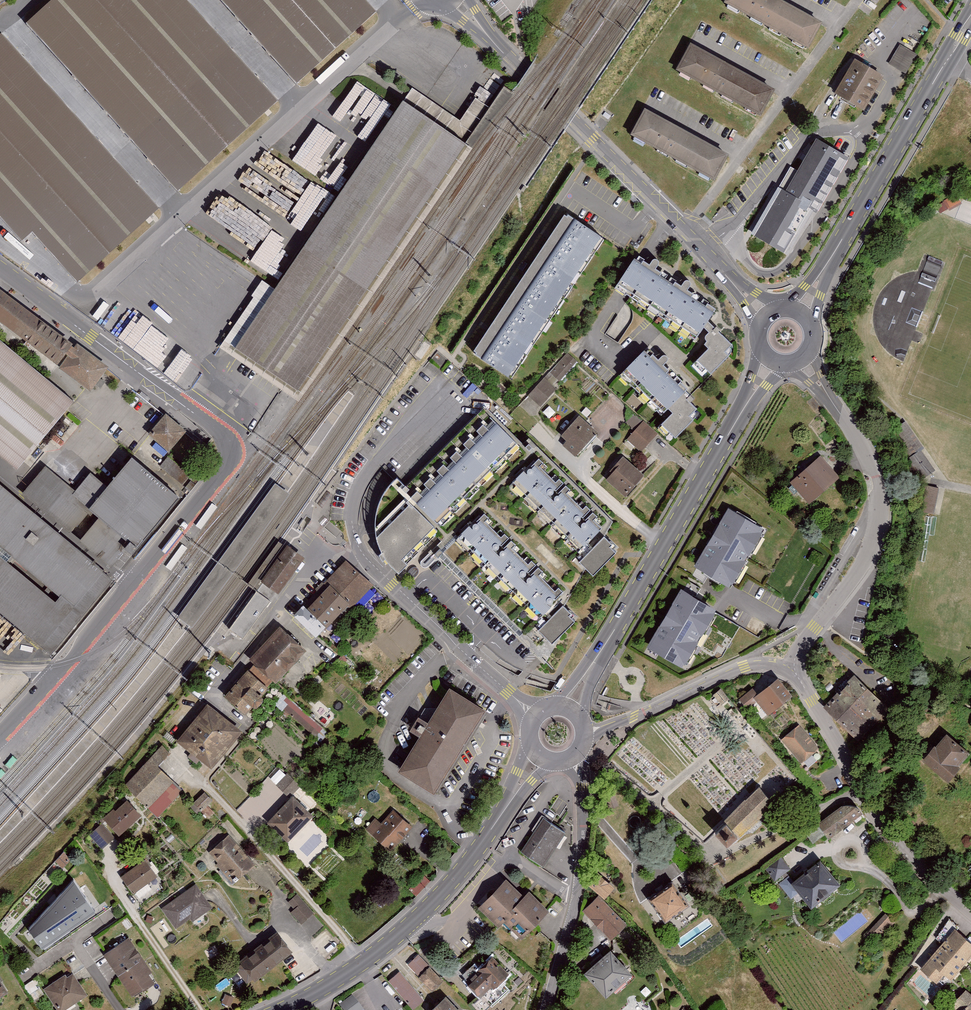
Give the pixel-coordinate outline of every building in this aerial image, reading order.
[(29,24),(184,192),(282,103),(188,0),(55,0),(29,24)] [(299,86),(378,14),(366,0),(221,0),(299,86)] [(724,2),(808,49),(823,22),(783,0),(725,0),(724,2)] [(22,243),(39,228),(83,278),(161,211),(5,32),(0,37),(0,217),(22,243)] [(691,43),(676,70),(761,116),(775,89),(691,43)] [(918,56),(903,47),(892,65),(908,74),(918,56)] [(858,63),(840,96),(865,110),(883,77),(858,63)] [(468,146),(407,104),(268,305),(259,298),(228,343),(299,391),(468,146)] [(645,108),(630,134),(714,181),(729,154),(645,108)] [(781,189),(754,237),(792,259),(849,157),(818,140),(788,193),(781,189)] [(299,192),(307,177),(263,154),(254,169),(299,192)] [(936,206),(940,213),(961,202),(956,194),(943,201),(944,202),(936,206)] [(477,356),(508,376),(601,237),(570,217),(477,356)] [(636,261),(619,288),(701,341),(715,324),(720,313),(636,261)] [(60,368),(90,392),(107,369),(108,367),(78,344),(0,288),(0,322),(60,368)] [(709,348),(696,363),(711,376),(738,344),(715,324),(701,341),(709,348)] [(19,471),(77,403),(0,339),(0,455),(19,471)] [(433,348),(426,343),(417,357),(424,361),(433,348)] [(647,351),(625,377),(670,416),(661,427),(678,442),(710,405),(647,351)] [(579,362),(570,353),(550,374),(560,383),(579,362)] [(545,380),(527,399),(540,410),(558,391),(545,380)] [(408,487),(445,524),(524,448),(488,410),(408,487)] [(564,444),(576,455),(598,432),(581,416),(564,434),(569,439),(564,444)] [(189,435),(168,417),(151,437),(172,455),(189,435)] [(643,421),(627,441),(643,454),(658,434),(643,421)] [(922,446),(905,422),(896,428),(909,446),(904,450),(908,456),(920,448),(922,446)] [(541,452),(509,487),(603,575),(625,550),(604,530),(614,520),(541,452)] [(168,456),(160,465),(171,475),(165,483),(176,493),(191,476),(168,456)] [(625,457),(605,482),(627,498),(646,473),(625,457)] [(820,457),(793,480),(812,502),(839,478),(820,457)] [(126,550),(132,555),(180,498),(132,459),(108,487),(90,472),(75,490),(45,466),(22,494),(70,534),(89,511),(98,518),(79,540),(111,567),(126,550)] [(408,487),(400,479),(388,489),(380,504),(377,526),(382,544),(390,561),(403,573),(414,562),(411,559),(425,544),(441,557),(460,538),(445,524),(408,487)] [(924,485),(919,512),(936,515),(940,488),(924,485)] [(113,580),(0,486),(0,610),(51,653),(113,580)] [(729,508),(694,567),(729,587),(763,528),(729,508)] [(567,588),(487,510),(460,538),(441,557),(546,658),(585,617),(562,594),(567,588)] [(293,545),(266,580),(282,592),(309,557),(293,545)] [(304,600),(290,615),(320,642),(374,585),(348,560),(328,581),(332,585),(311,607),(304,600)] [(231,627),(244,636),(272,599),(259,589),(231,627)] [(647,647),(682,667),(716,609),(681,589),(647,647)] [(283,628),(252,661),(256,665),(275,682),(278,685),(309,652),(283,628)] [(256,665),(228,697),(249,715),(257,706),(261,710),(271,699),(268,696),(274,689),(271,687),(275,682),(256,665)] [(827,706),(860,737),(890,705),(857,674),(827,706)] [(739,700),(747,710),(757,702),(768,715),(792,695),(778,678),(757,694),(753,688),(739,700)] [(403,771),(440,794),(441,792),(480,729),(493,708),(454,684),(432,719),(422,713),(414,726),(426,734),(403,771)] [(713,695),(721,705),(729,699),(721,689),(713,695)] [(285,712),(317,739),(324,731),(288,699),(286,702),(290,706),(285,712)] [(244,732),(210,704),(178,743),(212,770),(244,732)] [(799,725),(782,741),(803,763),(820,747),(799,725)] [(934,745),(922,760),(949,782),(961,768),(959,766),(970,753),(947,734),(936,747),(934,745)] [(163,747),(126,785),(158,819),(185,792),(160,767),(172,755),(163,747)] [(288,775),(276,786),(289,798),(300,787),(288,775)] [(722,840),(727,845),(737,836),(739,838),(775,804),(759,788),(725,821),(726,823),(716,833),(722,840)] [(214,802),(206,793),(194,805),(209,820),(215,814),(211,811),(213,809),(210,806),(214,802)] [(269,824),(291,843),(316,816),(294,797),(269,824)] [(821,822),(831,837),(865,814),(855,799),(821,822)] [(116,809),(105,819),(121,837),(143,817),(129,801),(118,811),(116,809)] [(603,807),(609,815),(617,809),(612,801),(603,807)] [(368,831),(393,853),(414,829),(395,812),(384,825),(378,820),(368,831)] [(520,846),(543,863),(566,831),(543,814),(520,846)] [(91,835),(103,850),(115,839),(103,825),(91,835)] [(231,834),(209,853),(219,864),(217,866),(236,887),(259,866),(231,834)] [(65,853),(23,899),(35,916),(57,901),(44,883),(72,863),(65,853)] [(781,855),(765,868),(775,880),(791,868),(781,855)] [(148,860),(123,877),(135,894),(160,877),(148,860)] [(791,884),(811,908),(840,885),(820,860),(791,884)] [(682,869),(676,874),(679,878),(685,873),(682,869)] [(600,894),(608,901),(619,890),(598,872),(587,883),(600,894)] [(416,895),(430,880),(423,874),(409,888),(416,895)] [(510,879),(485,908),(519,939),(530,926),(535,930),(553,910),(531,889),(526,894),(510,879)] [(59,895),(73,917),(96,901),(81,880),(59,895)] [(650,901),(664,922),(688,906),(673,885),(650,901)] [(196,886),(161,910),(176,931),(192,920),(193,923),(213,910),(196,886)] [(584,910),(613,940),(630,924),(608,901),(600,894),(584,910)] [(290,914),(300,925),(314,913),(299,895),(288,904),(294,911),(290,914)] [(872,927),(882,936),(896,922),(886,912),(872,927)] [(946,980),(956,968),(961,972),(970,960),(970,927),(963,920),(926,963),(946,980)] [(237,971),(248,985),(256,979),(258,982),(295,953),(279,933),(241,963),(244,966),(237,971)] [(130,937),(104,955),(134,998),(150,987),(152,989),(158,985),(152,976),(156,973),(130,937)] [(638,975),(615,949),(588,972),(611,999),(638,975)] [(489,971),(474,984),(485,997),(497,986),(500,989),(514,977),(494,954),(483,964),(489,971)] [(418,955),(408,965),(435,992),(445,982),(418,955)] [(399,972),(388,982),(415,1009),(426,999),(399,972)] [(44,989),(58,1009),(69,1009),(90,996),(74,973),(69,977),(67,974),(44,989)] [(11,993),(0,975),(0,1000),(11,993)] [(947,1009),(970,1009),(970,997),(966,992),(946,1009),(947,1009)] [(223,1003),(230,1007),(233,999),(226,996),(223,1003)] [(340,1007),(342,1009),(367,1009),(358,996),(340,1007)] [(438,1009),(463,1009),(450,998),(438,1009)]
